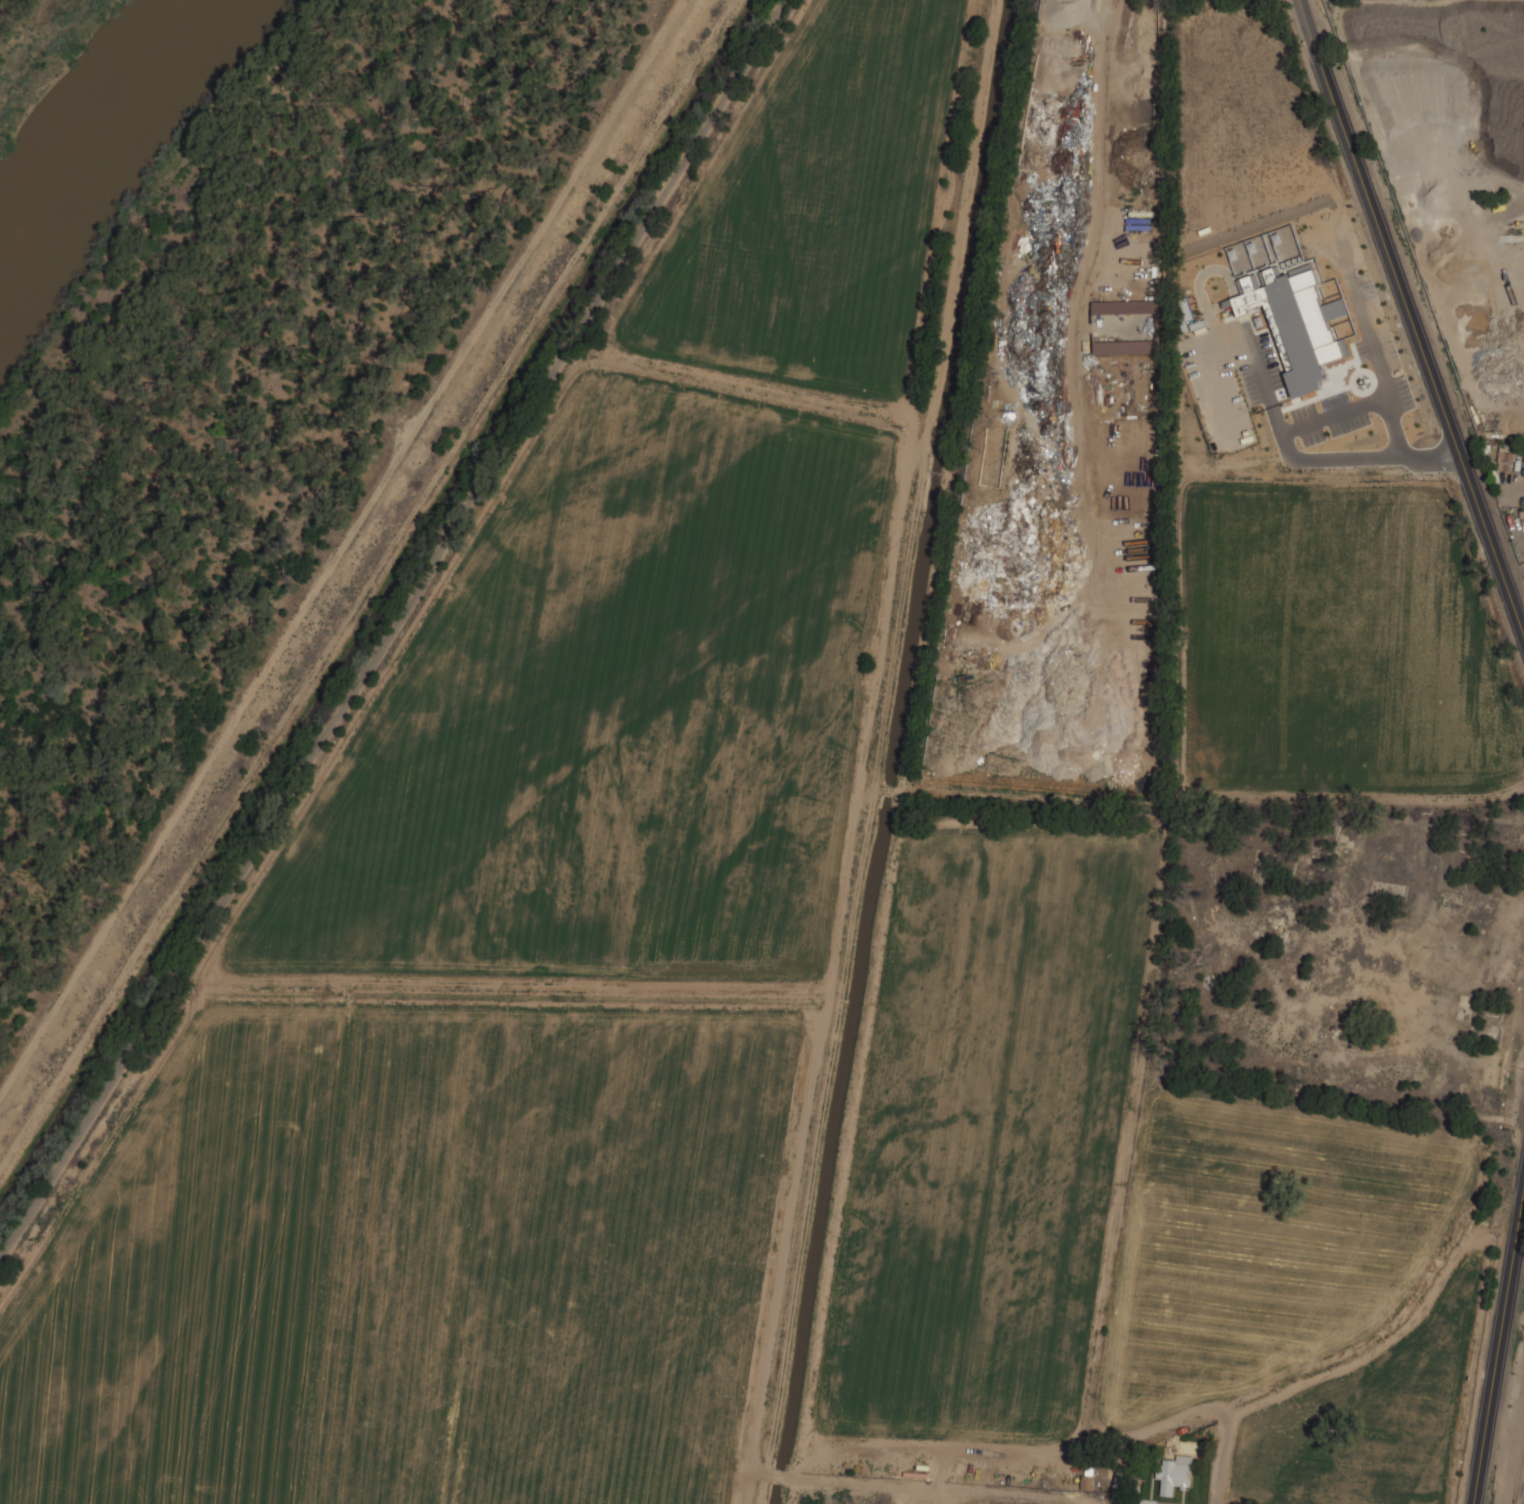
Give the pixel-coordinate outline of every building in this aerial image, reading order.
[(1292,398),(1322,390),(1320,382),(1326,378),(1322,364),(1349,356),(1344,338),(1334,341),(1331,331),(1325,321),(1346,315),(1341,299),(1320,304),(1315,287),(1314,286),(1318,283),(1312,263),(1296,267),(1285,275),(1278,277),(1277,267),(1240,277),(1244,294),(1230,297),(1236,317),(1245,314),(1255,307),(1266,304),(1285,373),(1292,398)] [(1516,450),(1500,448),(1498,469),(1514,471),(1516,450)] [(1194,1455),(1172,1454),(1171,1463),(1158,1463),(1157,1480),(1161,1481),(1161,1495),(1176,1496),(1176,1486),(1193,1487),(1194,1455)] [(1083,1473),(1083,1489),(1094,1489),(1094,1473),(1083,1473)]
